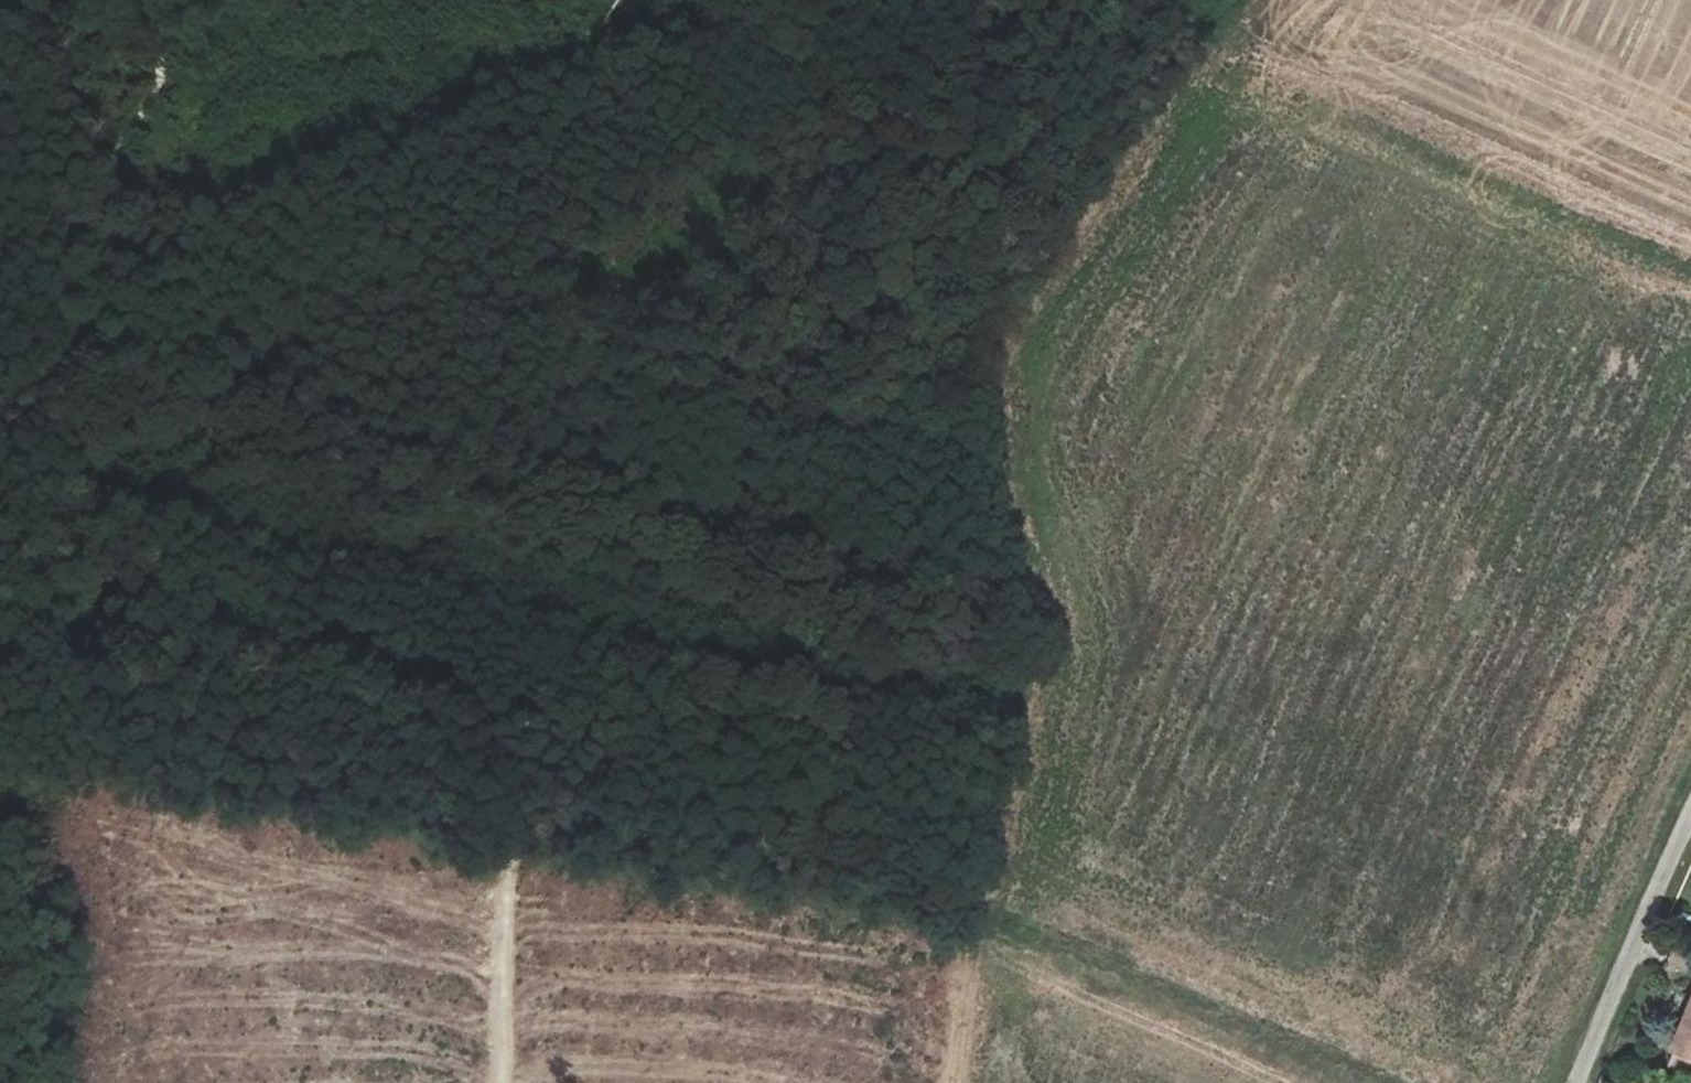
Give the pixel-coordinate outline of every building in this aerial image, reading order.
[(1690,1054),(1684,1071),(1690,1074),(1690,1001),(1673,1047),(1690,1054)]
